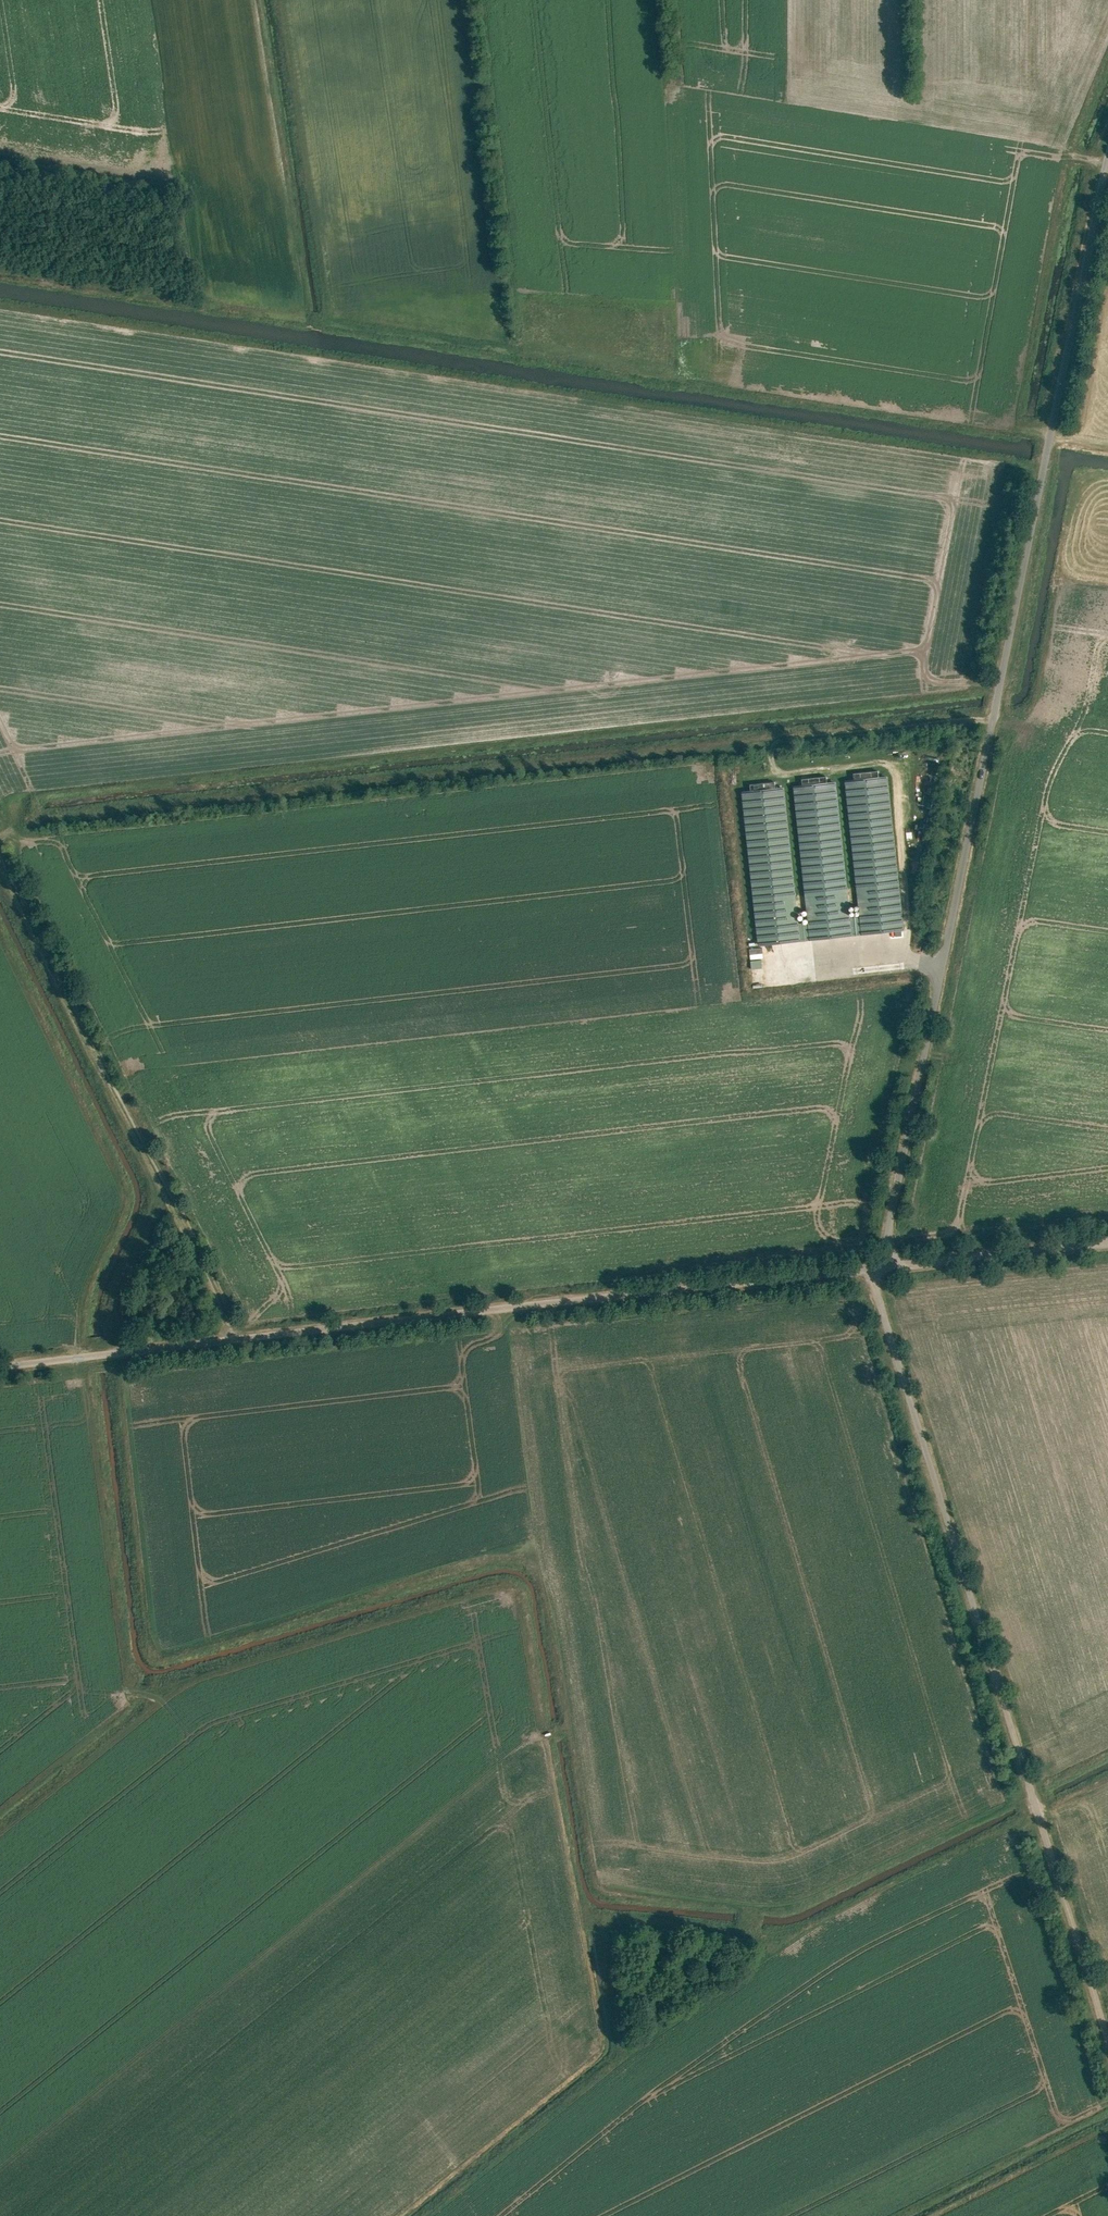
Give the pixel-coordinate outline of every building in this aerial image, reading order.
[(862,922),(863,935),(904,930),(887,777),(878,778),(877,769),(853,771),(854,781),(846,782),(862,922)] [(794,788),(812,940),(855,935),(854,923),(837,784),(828,785),(827,775),(802,777),(804,787),(794,788)] [(742,795),(760,947),(803,942),(801,930),(785,791),(776,792),(775,782),(750,785),(751,794),(742,795)] [(752,964),(762,962),(761,954),(750,956),(752,964)]
